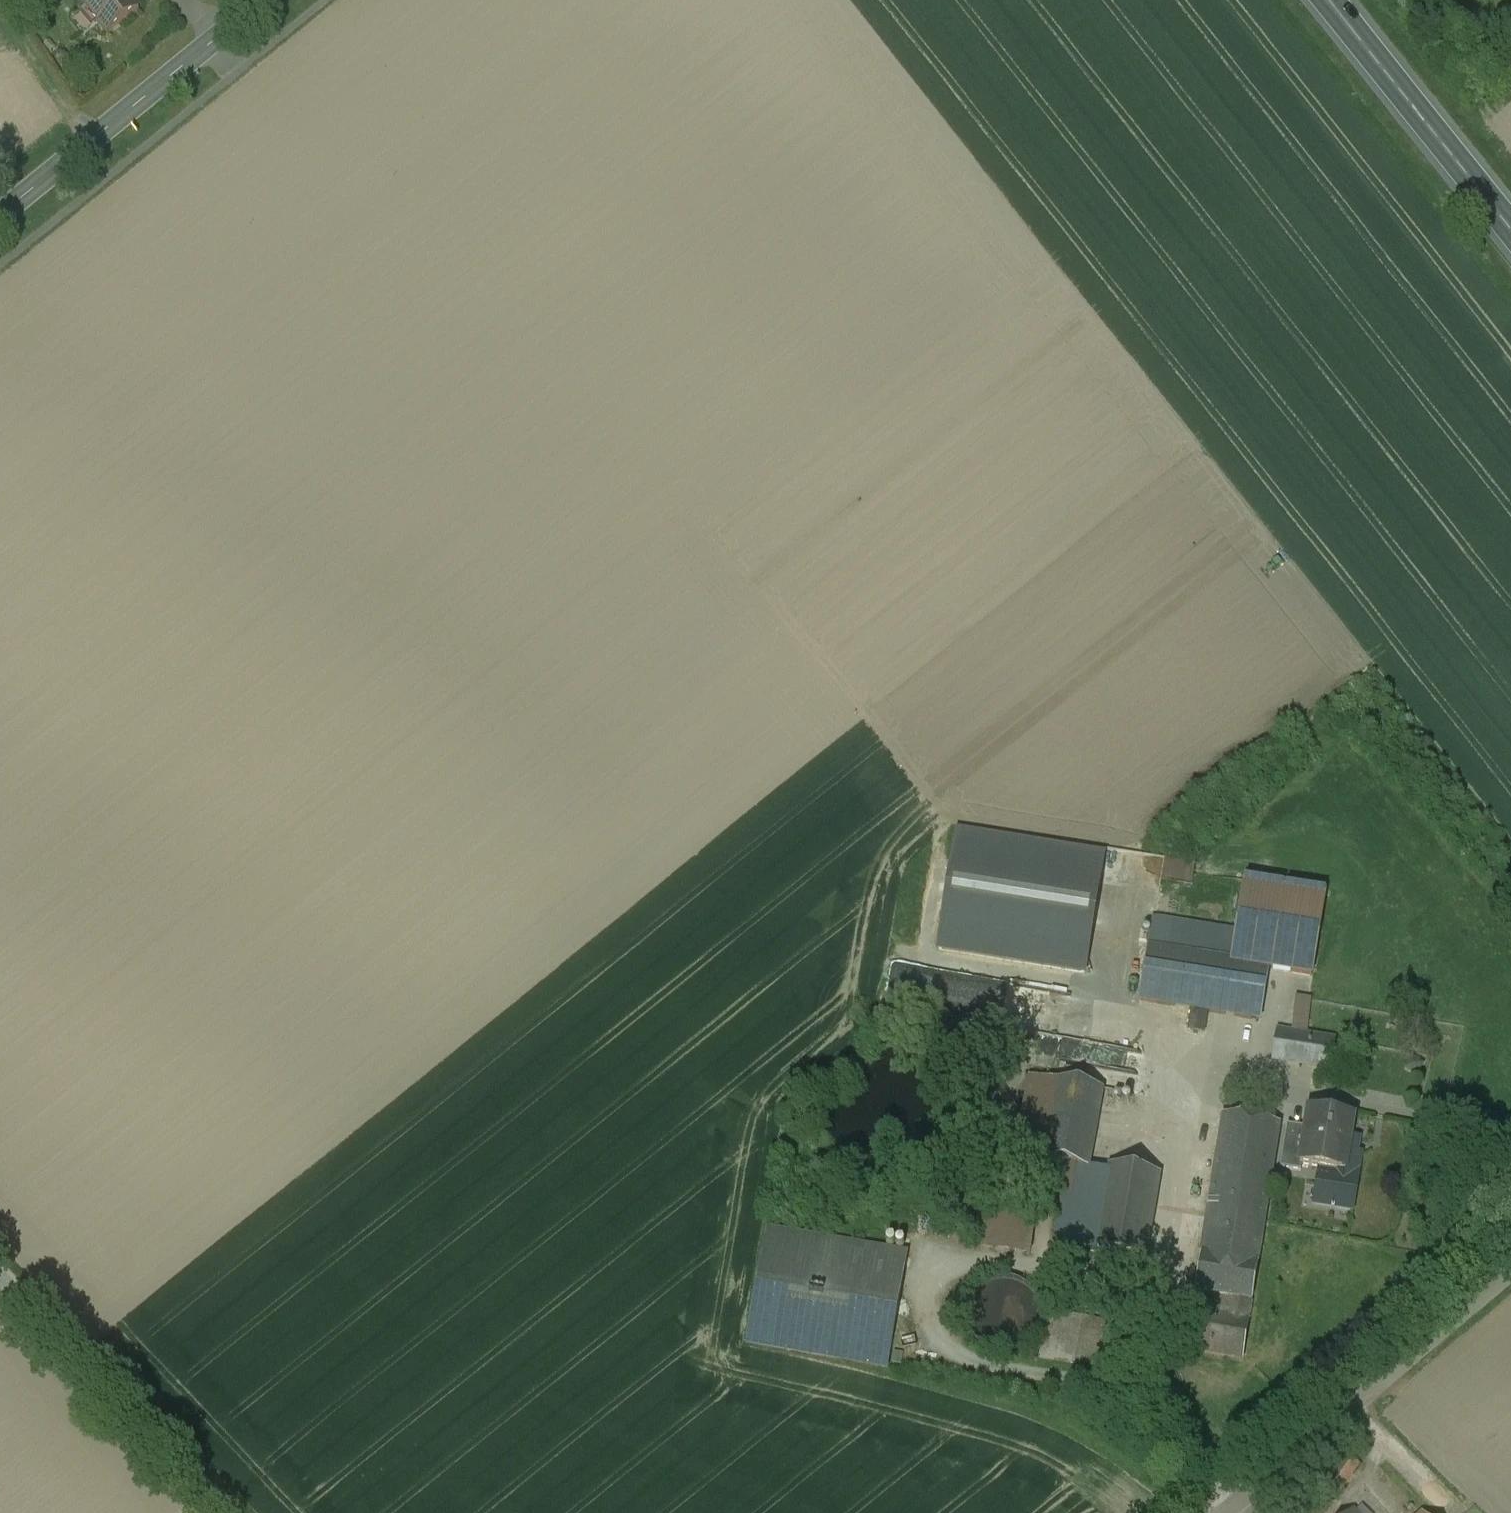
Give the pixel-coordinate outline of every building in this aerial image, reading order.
[(131,0),(79,0),(108,35),(139,10),(131,0)] [(960,833),(939,950),(1085,974),(1104,857),(960,833)] [(1325,895),(1245,882),(1236,932),(1231,963),(1268,969),(1312,976),(1325,895)] [(1236,932),(1157,919),(1152,950),(1231,963),(1236,932)] [(1231,963),(1152,950),(1149,949),(1141,1000),(1260,1020),(1268,969),(1231,963)] [(1333,1041),(1278,1031),(1274,1059),(1329,1069),(1333,1041)] [(1102,1089),(1055,1081),(1040,1160),(1073,1165),(1088,1168),(1102,1089)] [(1353,1118),(1309,1110),(1306,1127),(1302,1153),(1299,1165),(1303,1165),(1318,1168),(1339,1172),(1342,1152),(1344,1139),(1349,1140),(1353,1118)] [(1224,1115),(1201,1255),(1202,1255),(1187,1347),(1242,1356),(1267,1196),(1269,1197),(1280,1125),(1225,1116),(1225,1115),(1224,1115)] [(1302,1153),(1306,1127),(1287,1124),(1279,1168),(1301,1172),(1303,1165),(1299,1165),(1302,1153)] [(1361,1155),(1342,1152),(1339,1172),(1318,1168),(1312,1204),(1354,1210),(1361,1155)] [(1088,1168),(1073,1165),(1060,1244),(1095,1250),(1108,1172),(1088,1168)] [(1159,1175),(1109,1166),(1108,1172),(1095,1250),(1144,1259),(1159,1175)] [(907,1256),(766,1232),(747,1343),(887,1367),(907,1256)] [(1019,1282),(1004,1279),(991,1281),(982,1286),(974,1295),(969,1306),(968,1315),(970,1327),(977,1338),(981,1342),(992,1348),(1001,1350),(1013,1349),(1027,1341),(1035,1332),(1039,1320),(1039,1312),(1037,1300),(1029,1289),(1019,1282)] [(1084,1318),(1063,1315),(1055,1362),(1076,1366),(1084,1318)] [(903,1354),(894,1352),(892,1363),(901,1365),(903,1354)] [(1344,1455),(1323,1484),(1339,1496),(1360,1466),(1344,1455)]
